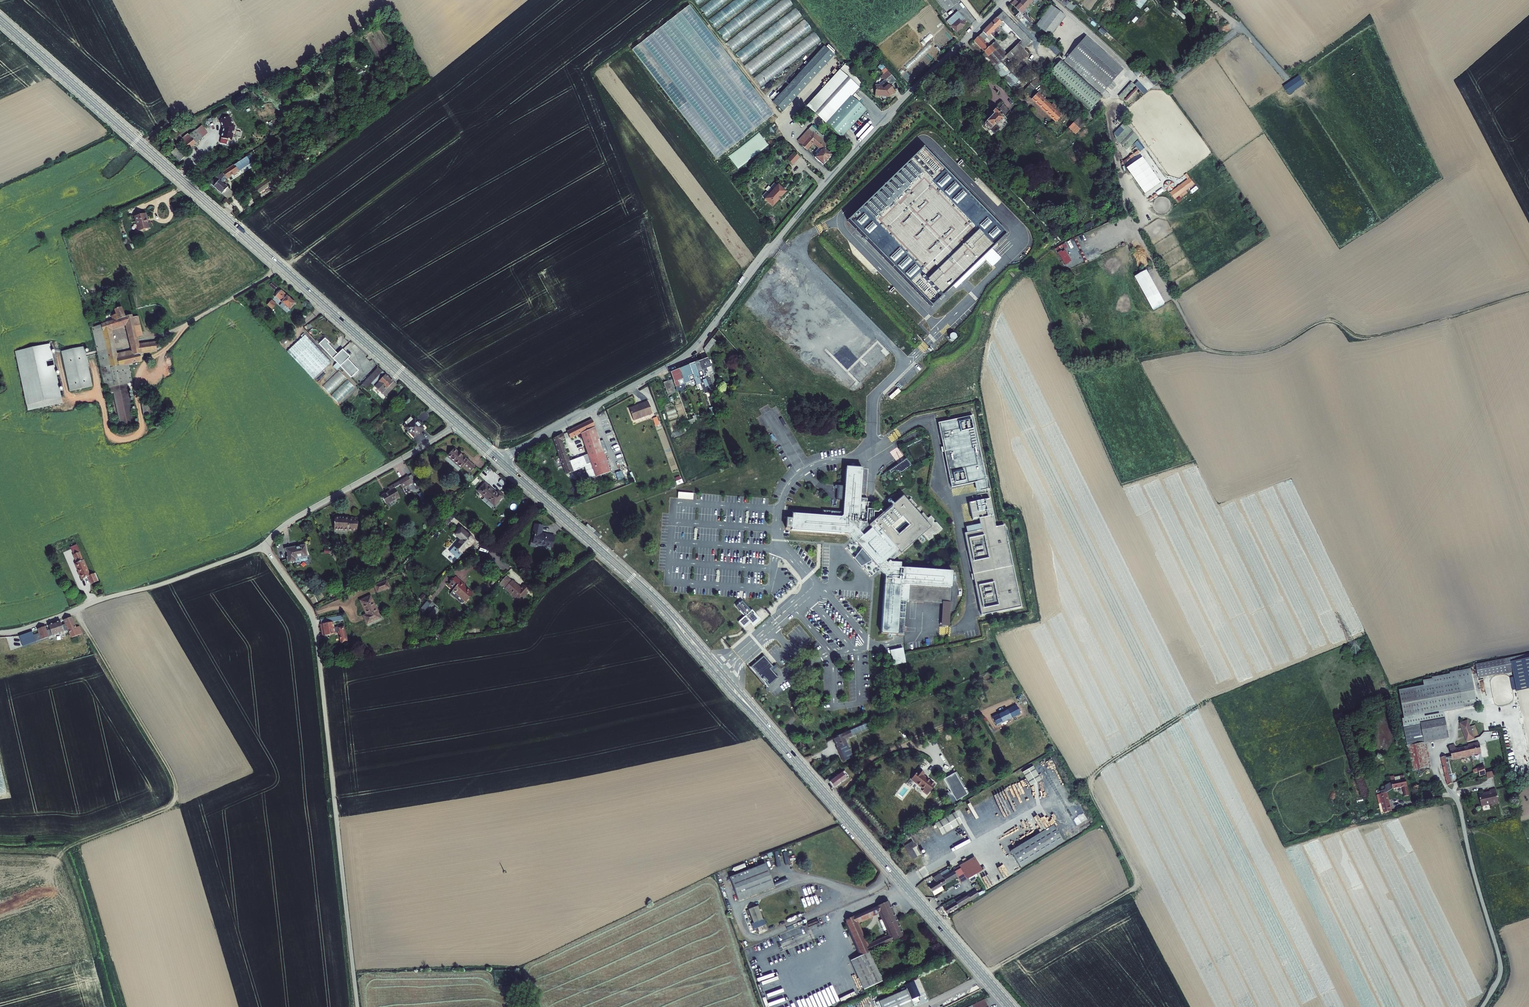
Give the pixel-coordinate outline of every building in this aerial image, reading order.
[(686,3),(759,95),(824,43),(790,0),(689,0),(686,3)] [(959,0),(936,0),(945,12),(959,1),(959,0)] [(1019,2),(1015,6),(1022,13),(1035,0),(1021,0),(1019,2)] [(1139,9),(1148,0),(1129,0),(1139,9)] [(686,3),(631,50),(717,159),(774,114),(759,95),(686,3)] [(1052,6),(1037,25),(1051,36),(1066,17),(1052,6)] [(960,8),(948,17),(954,23),(953,24),(958,30),(967,23),(964,19),(967,17),(960,8)] [(1006,57),(1006,56),(1004,55),(1002,57),(996,51),(999,49),(994,44),(990,47),(984,41),(1001,22),(1025,46),(1031,41),(1002,12),(999,15),(974,41),(979,46),(997,65),(1006,57)] [(1063,48),(1099,82),(1115,65),(1078,32),(1063,48)] [(930,34),(922,41),(924,44),(932,36),(930,34)] [(1046,47),(1056,56),(1060,51),(1050,42),(1046,47)] [(824,43),(773,102),(783,111),(833,55),(824,43)] [(1021,52),(1023,49),(1019,44),(1006,56),(1006,57),(1011,62),(1018,55),(1019,56),(1022,53),(1021,52)] [(997,65),(979,46),(975,49),(994,68),(997,65)] [(1063,48),(1060,51),(1096,85),(1099,82),(1063,48)] [(1060,51),(1057,54),(1093,88),(1096,85),(1060,51)] [(1054,54),(1041,68),(1081,106),(1094,92),(1054,54)] [(862,85),(845,63),(839,70),(859,88),(862,85)] [(859,88),(839,70),(816,95),(835,113),(825,124),(840,137),(866,110),(851,97),(859,88)] [(891,85),(896,81),(888,70),(880,76),(883,80),(877,85),(875,85),(875,95),(881,95),(885,99),(886,98),(886,96),(889,96),(894,92),(893,91),(894,90),(891,85)] [(1132,82),(1118,94),(1125,101),(1138,88),(1132,82)] [(1029,85),(1023,91),(1027,95),(1033,88),(1029,85)] [(1040,94),(1034,99),(1057,121),(1063,116),(1056,109),(1057,107),(1054,104),(1053,105),(1051,103),(1051,104),(1040,94)] [(806,106),(816,116),(825,124),(835,113),(816,95),(806,106)] [(994,116),(985,124),(992,131),(997,126),(998,127),(1011,114),(1004,107),(999,111),(997,110),(993,114),(994,116)] [(1086,125),(1080,119),(1070,128),(1077,135),(1086,125)] [(225,148),(229,149),(230,144),(232,144),(233,143),(234,140),(233,139),(232,138),(233,136),(229,128),(228,128),(227,125),(218,129),(221,137),(217,150),(224,152),(225,148)] [(819,148),(826,140),(811,126),(797,141),(806,150),(813,143),(819,148)] [(200,144),(194,135),(187,140),(189,144),(181,150),(185,155),(200,144)] [(819,148),(819,149),(821,151),(814,157),(823,165),(832,155),(824,148),(829,143),(826,140),(819,148)] [(824,148),(832,155),(837,149),(829,143),(824,148)] [(1006,236),(924,149),(846,223),(927,310),(1006,236)] [(794,152),(786,160),(792,165),(799,157),(794,152)] [(1142,158),(1126,169),(1144,195),(1160,184),(1142,158)] [(227,183),(252,167),(248,160),(218,180),(211,187),(221,196),(228,190),(224,187),(222,184),(226,182),(227,183)] [(1190,179),(1170,194),(1175,200),(1195,185),(1190,179)] [(1164,182),(1166,192),(1174,190),(1172,181),(1164,182)] [(769,194),(764,199),(772,206),(778,200),(777,199),(779,196),(780,197),(785,191),(778,184),(773,189),(771,189),(769,192),(769,194)] [(135,219),(139,234),(150,231),(148,226),(149,225),(146,216),(135,219)] [(1135,277),(1151,311),(1163,305),(1147,271),(1135,277)] [(282,295),(276,302),(291,315),(297,309),(282,295)] [(112,325),(100,327),(91,329),(99,368),(105,392),(108,391),(109,397),(112,396),(120,434),(135,431),(128,393),(126,388),(131,387),(127,367),(140,365),(139,358),(138,351),(138,350),(131,351),(131,354),(129,354),(129,359),(127,359),(126,354),(115,357),(109,330),(126,327),(130,346),(137,345),(137,343),(132,324),(132,321),(125,322),(123,312),(116,313),(116,318),(111,319),(112,325)] [(132,324),(137,343),(142,342),(138,322),(132,324)] [(314,379),(315,378),(332,363),(305,335),(289,350),(288,352),(314,379)] [(325,338),(319,344),(352,378),(360,371),(349,360),(351,358),(344,350),(338,355),(327,344),(329,342),(325,338)] [(706,353),(716,342),(712,339),(702,349),(706,353)] [(84,347),(61,352),(70,392),(93,387),(84,347)] [(14,355),(27,413),(61,406),(49,348),(14,355)] [(138,351),(139,358),(156,355),(155,348),(138,351)] [(704,370),(701,362),(696,364),(702,379),(706,378),(704,370)] [(702,379),(696,364),(691,366),(696,380),(701,396),(706,395),(704,385),(702,379)] [(696,380),(691,366),(685,368),(691,382),(696,380)] [(691,382),(685,368),(680,370),(685,384),(691,382)] [(672,374),(677,388),(686,385),(685,384),(680,370),(672,374)] [(362,389),(366,393),(369,395),(372,392),(375,395),(376,394),(387,404),(398,392),(379,373),(362,389)] [(672,380),(664,383),(669,396),(677,393),(672,380)] [(653,415),(648,403),(636,408),(637,409),(630,412),(634,422),(653,415)] [(981,491),(989,489),(974,415),(939,423),(953,487),(976,482),(979,482),(981,491)] [(403,429),(415,441),(424,432),(411,420),(403,429)] [(592,466),(585,469),(587,475),(587,476),(588,477),(589,481),(612,473),(593,421),(568,433),(571,440),(582,435),(592,464),(592,466)] [(564,436),(555,440),(567,476),(585,469),(592,466),(592,464),(588,465),(584,457),(569,463),(562,442),(566,441),(564,436)] [(448,461),(461,472),(463,470),(470,477),(475,471),(454,453),(448,461)] [(901,473),(912,466),(906,458),(887,471),(890,475),(898,470),(901,473)] [(615,481),(624,478),(621,471),(612,474),(615,481)] [(794,514),(793,531),(849,535),(880,572),(885,576),(884,585),(880,634),(905,636),(908,601),(910,602),(911,585),(953,588),(955,571),(903,567),(903,563),(892,562),(924,536),(929,541),(933,539),(933,534),(936,536),(942,530),(936,523),(933,523),(935,520),(931,517),(928,521),(924,517),(917,509),(912,503),(904,496),(884,514),(880,518),(875,522),(876,508),(861,506),(863,478),(847,477),(844,518),(818,515),(814,515),(794,514)] [(390,497),(382,502),(387,511),(400,503),(395,494),(401,491),(403,494),(412,489),(408,482),(388,493),(390,497)] [(498,495),(486,484),(478,493),(495,508),(504,497),(499,493),(498,495)] [(991,498),(970,503),(973,513),(993,509),(991,498)] [(997,527),(993,509),(973,513),(974,519),(981,518),(983,530),(966,533),(972,562),(974,562),(978,585),(977,585),(984,615),(1023,606),(1006,525),(997,527)] [(585,526),(600,539),(602,536),(587,523),(585,526)] [(359,539),(360,526),(337,525),(336,537),(351,537),(351,539),(359,539)] [(541,533),(533,533),(532,545),(535,545),(535,552),(555,553),(555,541),(541,541),(541,533)] [(466,544),(463,542),(455,551),(455,552),(453,554),(452,555),(452,557),(453,558),(455,561),(457,561),(458,561),(460,560),(462,558),(469,551),(474,547),(468,542),(466,544)] [(73,559),(78,556),(79,555),(76,549),(69,552),(73,559)] [(304,552),(287,553),(287,566),(293,565),(293,566),(305,566),(304,552)] [(81,564),(78,556),(73,559),(76,566),(74,567),(82,582),(88,580),(91,587),(98,583),(95,576),(89,579),(82,563),(81,564)] [(505,594),(519,606),(529,595),(524,591),(521,594),(512,586),(512,587),(507,582),(501,589),(506,593),(505,594)] [(455,595),(454,597),(464,606),(465,605),(467,608),(474,601),(464,593),(465,592),(456,584),(450,591),(455,595)] [(388,593),(385,585),(372,590),(375,598),(388,593)] [(428,610),(433,605),(427,600),(423,606),(428,610)] [(368,601),(357,605),(364,620),(365,623),(361,625),(364,630),(378,624),(368,601)] [(745,617),(738,622),(744,629),(750,623),(753,626),(759,621),(754,615),(755,614),(752,611),(751,611),(742,601),(736,607),(745,617)] [(421,617),(424,620),(432,611),(429,609),(421,617)] [(339,636),(343,647),(350,643),(344,629),(332,632),(331,627),(342,625),(340,619),(320,623),(323,640),(334,638),(333,637),(339,636)] [(76,631),(72,620),(56,625),(36,632),(39,643),(42,642),(43,647),(51,645),(49,639),(70,632),(73,641),(82,638),(79,630),(76,631)] [(36,632),(18,637),(22,649),(39,643),(36,632)] [(890,651),(893,666),(906,663),(903,648),(890,651)] [(765,653),(750,666),(756,673),(771,660),(765,653)] [(1480,674),(1514,668),(1511,655),(1478,661),(1480,674)] [(1514,663),(1515,669),(1519,689),(1528,687),(1528,661),(1514,663)] [(1404,716),(1409,742),(1428,738),(1450,734),(1446,708),(1479,702),(1473,666),(1453,670),(1453,671),(1435,675),(1435,676),(1425,678),(1426,682),(1400,687),(1405,715),(1404,716)] [(1010,708),(996,717),(1000,725),(1015,716),(1010,708)] [(1463,720),(1465,726),(1472,723),(1469,717),(1463,720)] [(1472,723),(1465,726),(1470,740),(1477,737),(1472,723)] [(842,750),(843,751),(847,760),(857,756),(848,738),(855,735),(855,734),(858,732),(856,728),(836,737),(839,742),(842,741),(845,748),(842,750)] [(1415,742),(1428,740),(1428,738),(1409,742),(1414,768),(1420,767),(1415,742)] [(1449,757),(1483,748),(1481,739),(1469,742),(1470,743),(1458,746),(1457,740),(1451,741),(1454,752),(1442,755),(1444,764),(1446,769),(1449,781),(1455,780),(1449,757)] [(831,744),(828,740),(818,745),(821,753),(830,749),(828,746),(831,744)] [(1433,764),(1428,740),(1415,742),(1420,767),(1433,764)] [(1489,770),(1486,761),(1480,764),(1481,769),(1482,772),(1489,770)] [(1037,763),(1026,769),(1034,782),(1045,776),(1037,763)] [(845,771),(837,777),(842,782),(846,779),(847,781),(851,778),(845,771)] [(913,781),(925,790),(924,792),(929,796),(937,786),(924,776),(925,774),(921,771),(913,781)] [(956,774),(945,780),(958,801),(969,795),(956,774)] [(842,782),(837,777),(830,782),(835,788),(837,786),(842,782)] [(1393,782),(1394,787),(1405,785),(1407,796),(1412,795),(1408,778),(1394,780),(1394,781),(1393,782)] [(1389,790),(1379,792),(1384,811),(1393,808),(1389,790)] [(1496,790),(1478,793),(1481,807),(1498,804),(1496,790)] [(956,809),(935,821),(942,832),(962,821),(956,809)] [(1057,824),(1013,851),(1022,867),(1067,840),(1057,824)] [(913,841),(904,846),(912,860),(920,855),(913,841)] [(956,870),(956,871),(944,878),(944,877),(937,881),(938,883),(930,888),(936,897),(946,891),(944,887),(959,878),(963,884),(970,879),(979,874),(984,871),(977,858),(956,870)] [(766,864),(730,877),(739,901),(775,887),(766,864)] [(979,874),(970,879),(973,882),(981,877),(979,874)] [(971,902),(979,896),(981,895),(980,893),(977,889),(964,897),(963,896),(959,899),(958,898),(955,899),(945,906),(946,909),(949,913),(969,900),(971,902)] [(904,937),(896,920),(888,903),(877,908),(879,914),(890,937),(867,947),(869,953),(904,937)] [(755,908),(749,910),(754,923),(762,920),(759,910),(756,911),(755,908)] [(879,914),(877,908),(845,922),(854,942),(850,944),(857,959),(869,953),(867,947),(859,930),(856,924),(859,923),(879,914)] [(883,982),(869,953),(857,959),(851,961),(864,991),(883,982)] [(905,986),(907,990),(880,1003),(881,1006),(915,1006),(914,1005),(920,1002),(919,1000),(921,996),(914,982),(905,986)]
